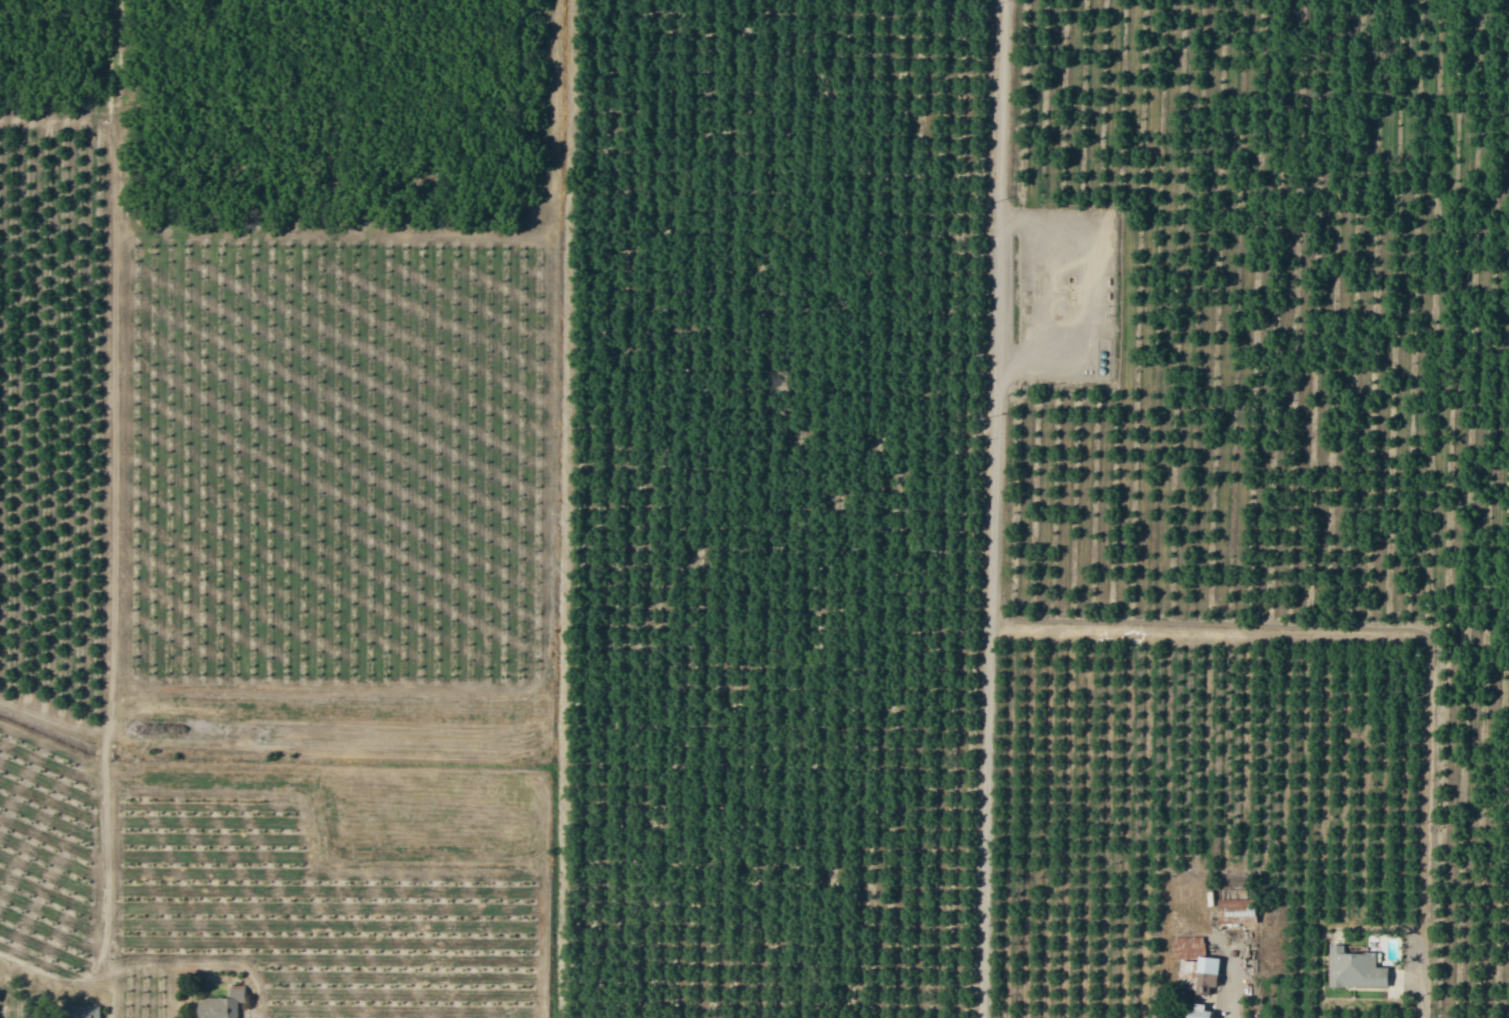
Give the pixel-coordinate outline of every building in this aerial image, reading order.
[(1260,924),(1260,911),(1222,910),(1221,923),(1260,924)] [(1379,967),(1379,949),(1332,949),(1332,985),(1391,986),(1391,968),(1379,967)] [(202,1017),(241,1017),(240,1001),(248,1001),(248,994),(232,994),(232,998),(202,999),(202,1017)] [(102,1006),(78,1007),(78,1017),(103,1017),(102,1006)]
